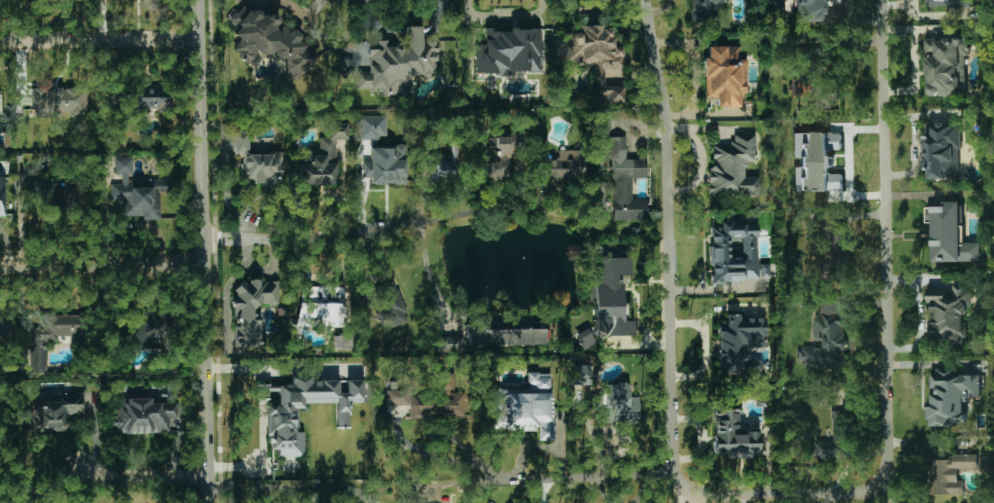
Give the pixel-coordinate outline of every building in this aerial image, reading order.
[(689,23),(713,23),(713,4),(724,4),(724,0),(689,0),(689,23)] [(830,23),(831,0),(797,0),(796,22),(830,23)] [(280,17),(260,12),(259,11),(248,9),(240,4),(230,22),(239,27),(234,35),(240,38),(232,52),(252,64),(255,58),(257,52),(277,57),(285,62),(283,72),(306,77),(316,58),(317,57),(307,54),(309,48),(300,42),(302,34),(298,32),(290,30),(279,23),(280,17)] [(436,76),(436,36),(422,36),(422,26),(407,27),(408,45),(387,46),(387,42),(369,42),(369,72),(357,72),(357,90),(381,89),(381,95),(410,94),(410,76),(436,76)] [(565,64),(595,63),(595,95),(607,95),(607,103),(625,103),(625,86),(605,86),(604,70),(622,69),(622,47),(613,47),(612,26),(577,27),(577,32),(565,33),(565,64)] [(475,75),(515,75),(515,72),(541,72),(540,29),(509,29),(509,30),(485,30),(485,45),(475,45),(475,75)] [(967,95),(966,38),(925,39),(925,52),(935,52),(935,57),(927,57),(927,95),(967,95)] [(739,46),(707,46),(707,57),(704,57),(704,98),(716,98),(716,108),(741,107),(741,93),(747,93),(746,59),(739,59),(739,46)] [(812,109),(834,108),(832,48),(809,49),(812,109)] [(87,89),(33,88),(33,116),(62,117),(62,114),(86,115),(87,89)] [(386,115),(360,116),(360,139),(386,139),(386,115)] [(924,123),(924,169),(928,169),(928,177),(960,177),(959,122),(924,123)] [(336,185),(336,140),(346,140),(347,123),(326,123),(326,137),(318,137),(318,151),(299,151),(299,185),(336,185)] [(795,133),(796,192),(842,191),(842,173),(834,174),(833,150),(841,150),(841,131),(795,133)] [(235,152),(249,152),(249,132),(235,132),(235,152)] [(759,196),(759,177),(746,177),(746,162),(755,162),(755,134),(732,135),(732,146),(710,146),(711,197),(759,196)] [(500,148),(499,162),(484,162),(483,177),(510,178),(511,149),(521,149),(521,136),(488,135),(488,148),(500,148)] [(612,221),(647,220),(647,198),(632,198),(632,179),(646,179),(646,159),(627,159),(626,137),(610,137),(612,221)] [(370,147),(370,162),(362,162),(362,178),(370,178),(370,185),(405,184),(404,147),(370,147)] [(542,160),(542,180),(582,180),(582,151),(558,150),(558,160),(542,160)] [(281,184),(282,155),(242,154),(241,183),(281,184)] [(444,155),(428,156),(429,183),(461,181),(460,162),(445,162),(444,155)] [(162,220),(161,179),(131,180),(131,157),(115,158),(115,175),(122,175),(122,184),(111,184),(111,201),(124,201),(124,216),(144,216),(144,220),(162,220)] [(56,182),(31,182),(31,192),(43,192),(44,209),(73,208),(72,189),(57,190),(56,182)] [(932,262),(980,261),(980,242),(961,242),(960,201),(943,201),(943,206),(926,207),(926,222),(932,222),(932,262)] [(757,223),(719,224),(719,226),(711,226),(711,281),(770,281),(770,264),(757,264),(757,223)] [(846,258),(847,229),(830,228),(829,258),(846,258)] [(631,258),(601,258),(601,275),(594,275),(594,285),(590,285),(591,303),(595,303),(596,336),(633,335),(633,321),(622,321),(622,276),(631,276),(631,258)] [(394,280),(380,286),(384,296),(378,299),(381,309),(374,311),(378,322),(387,319),(390,328),(410,320),(394,280)] [(261,347),(261,304),(278,305),(278,281),(237,281),(237,297),(232,297),(232,309),(236,310),(235,347),(261,347)] [(928,290),(927,312),(933,312),(933,340),(966,341),(966,327),(963,326),(963,314),(967,314),(967,306),(972,306),(972,285),(953,285),(953,291),(928,290)] [(319,300),(319,287),(308,287),(308,300),(319,300)] [(846,302),(820,302),(820,314),(814,314),(813,338),(822,338),(822,347),(800,346),(800,366),(844,367),(846,302)] [(174,311),(132,314),(134,349),(163,348),(162,332),(175,332),(174,311)] [(48,373),(47,342),(58,342),(58,337),(84,336),(83,314),(44,316),(44,328),(30,328),(31,373),(48,373)] [(765,316),(726,316),(726,325),(718,325),(718,374),(749,374),(749,348),(766,348),(765,316)] [(545,347),(545,319),(469,320),(469,336),(441,336),(441,348),(545,347)] [(596,343),(587,328),(574,336),(583,351),(596,343)] [(568,366),(569,385),(589,385),(588,365),(568,366)] [(931,425),(965,425),(965,399),(980,399),(980,374),(956,374),(956,369),(931,369),(931,389),(931,425)] [(491,430),(538,430),(538,440),(553,440),(553,393),(549,393),(549,373),(527,373),(527,388),(492,388),(491,430)] [(362,379),(291,380),(291,384),(257,385),(257,399),(266,399),(267,436),(271,436),(271,450),(278,449),(279,457),(304,457),(304,432),(298,432),(297,408),(304,408),(304,404),(336,403),(337,427),(349,426),(349,403),(363,403),(362,379)] [(593,395),(593,422),(639,422),(639,398),(629,398),(629,384),(603,384),(603,395),(593,395)] [(385,406),(410,405),(409,388),(385,389),(385,406)] [(32,401),(32,431),(66,431),(66,415),(84,415),(84,393),(55,393),(55,401),(32,401)] [(411,393),(410,416),(467,418),(468,395),(411,393)] [(178,403),(152,403),(152,398),(117,399),(117,417),(113,417),(113,434),(170,433),(170,419),(178,419),(178,403)] [(759,431),(739,431),(739,410),(714,410),(714,457),(759,457),(759,431)] [(832,441),(815,441),(815,458),(849,459),(850,410),(833,410),(832,441)] [(931,494),(964,494),(964,479),(959,479),(959,469),(978,469),(978,453),(953,453),(953,459),(931,459),(931,494)]
